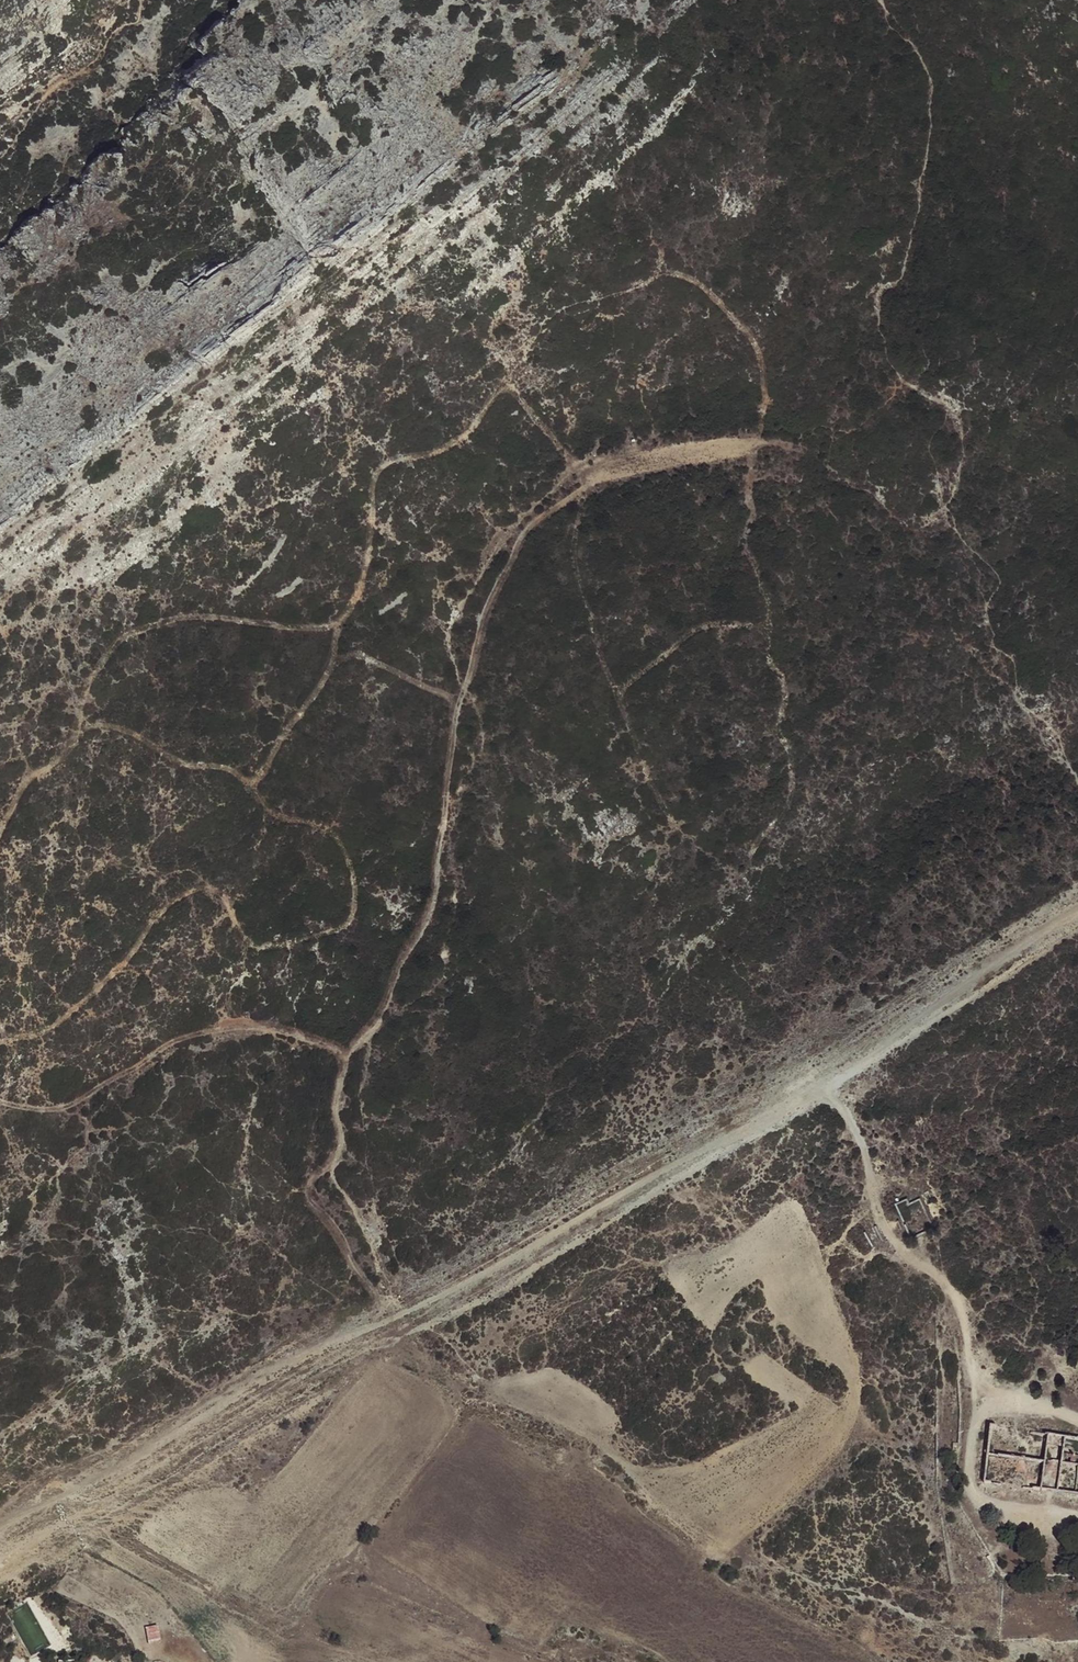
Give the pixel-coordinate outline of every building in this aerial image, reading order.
[(1000,1441),(1002,1427),(991,1426),(989,1440),(1000,1441)] [(1019,1475),(1018,1482),(1057,1487),(1061,1462),(1056,1461),(1056,1455),(1066,1456),(1067,1447),(1075,1448),(1076,1437),(1028,1431),(1026,1455),(1015,1454),(1012,1474),(1019,1475)] [(158,1624),(146,1627),(150,1641),(162,1638),(158,1624)]
